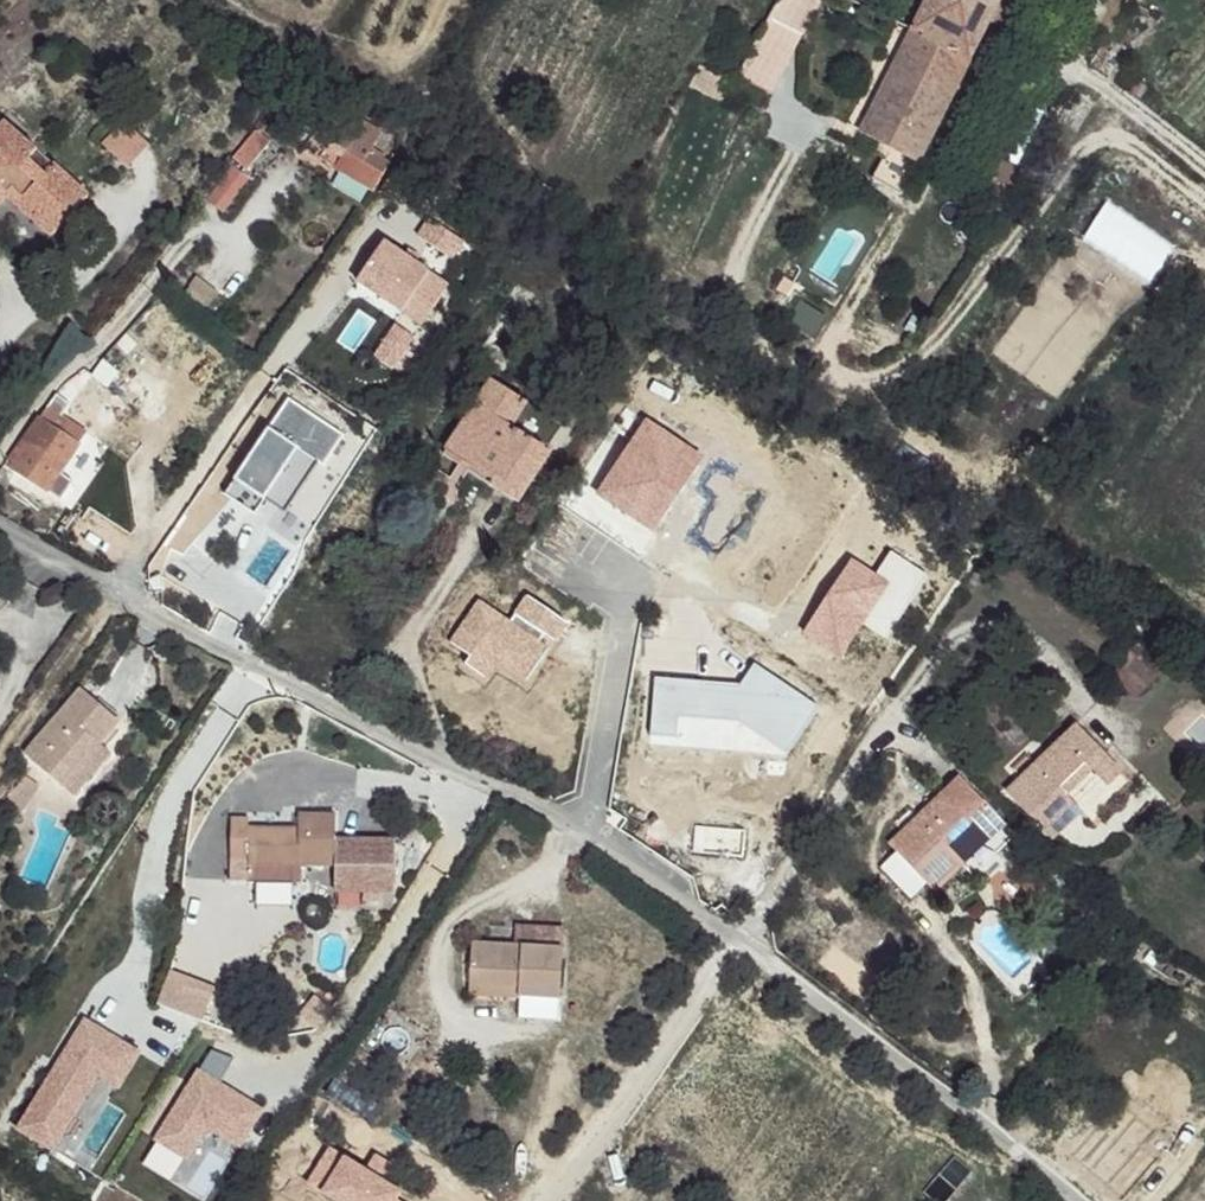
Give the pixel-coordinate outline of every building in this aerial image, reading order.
[(999,0),(929,0),(915,27),(970,56),(999,0)] [(862,130),(917,158),(950,95),(970,56),(915,27),(862,130)] [(354,131),(323,110),(313,124),(319,130),(304,159),(364,204),(381,179),(376,170),(364,158),(370,145),(354,131)] [(98,146),(126,168),(147,142),(119,120),(98,146)] [(0,121),(0,192),(46,234),(82,193),(0,121)] [(271,141),(255,130),(238,155),(254,168),(271,141)] [(917,158),(862,130),(854,145),(911,175),(917,158)] [(228,209),(248,176),(226,163),(206,196),(228,209)] [(32,254),(46,234),(0,192),(0,229),(32,254)] [(128,401),(141,381),(104,356),(90,376),(128,401)] [(514,407),(492,392),(444,462),(467,478),(514,407)] [(557,435),(514,407),(467,478),(493,492),(498,486),(519,498),(557,435)] [(76,449),(49,425),(16,471),(43,492),(76,449)] [(1126,696),(1164,676),(1149,647),(1111,667),(1126,696)] [(140,736),(89,691),(29,754),(78,802),(140,736)] [(1118,754),(1087,723),(1070,738),(1073,743),(1051,765),(1046,761),(1020,789),(1063,835),(1087,811),(1080,794),(1104,769),(1118,754)] [(1132,771),(1118,754),(1104,769),(1117,784),(1132,771)] [(925,824),(919,821),(895,843),(938,892),(963,866),(950,850),(976,826),(989,813),(961,782),(949,793),(953,797),(925,824)] [(953,797),(949,793),(919,821),(925,824),(953,797)] [(246,815),(231,812),(229,851),(246,851),(247,857),(331,864),(333,838),(334,812),(298,810),(297,824),(250,821),(246,815)] [(992,842),(1004,827),(989,813),(976,826),(992,842)] [(392,842),(333,838),(331,864),(329,888),(388,892),(392,842)] [(571,956),(481,945),(475,983),(524,990),(523,1001),(566,1005),(571,956)] [(18,1126),(52,1146),(98,1071),(118,1084),(138,1050),(84,1017),(18,1126)] [(211,1050),(156,1139),(186,1158),(206,1125),(239,1146),(261,1110),(223,1087),(240,1060),(211,1050)] [(1150,1150),(1116,1120),(1104,1135),(1136,1164),(1150,1150)] [(1104,1135),(1069,1168),(1102,1200),(1117,1200),(1142,1175),(1136,1164),(1104,1135)] [(973,1173),(955,1157),(940,1177),(957,1193),(973,1173)]
